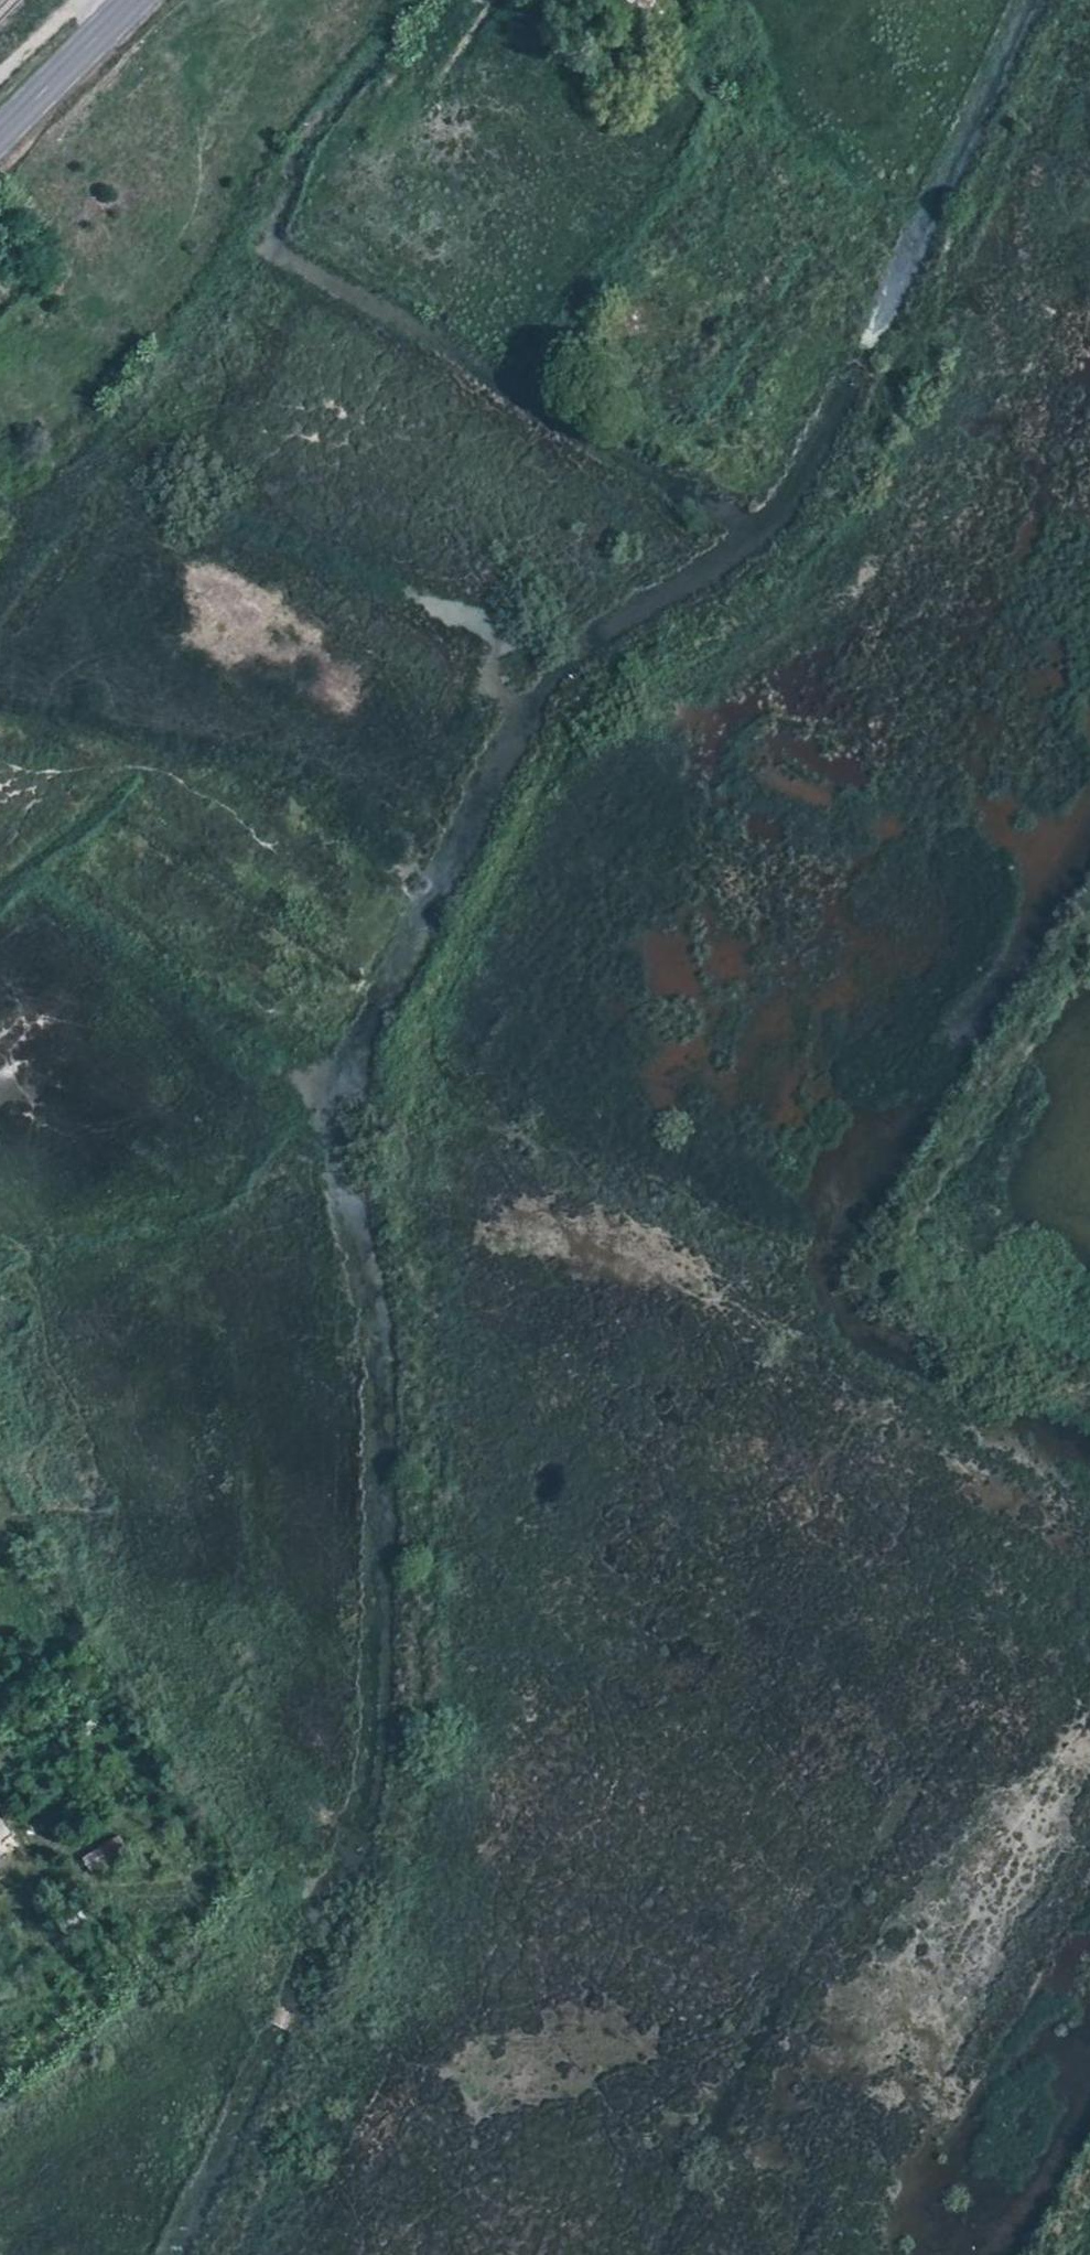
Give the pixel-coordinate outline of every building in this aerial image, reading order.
[(671,3),(666,0),(602,0),(599,5),(644,41),(671,3)] [(90,1870),(125,1847),(117,1835),(82,1858),(90,1870)]
